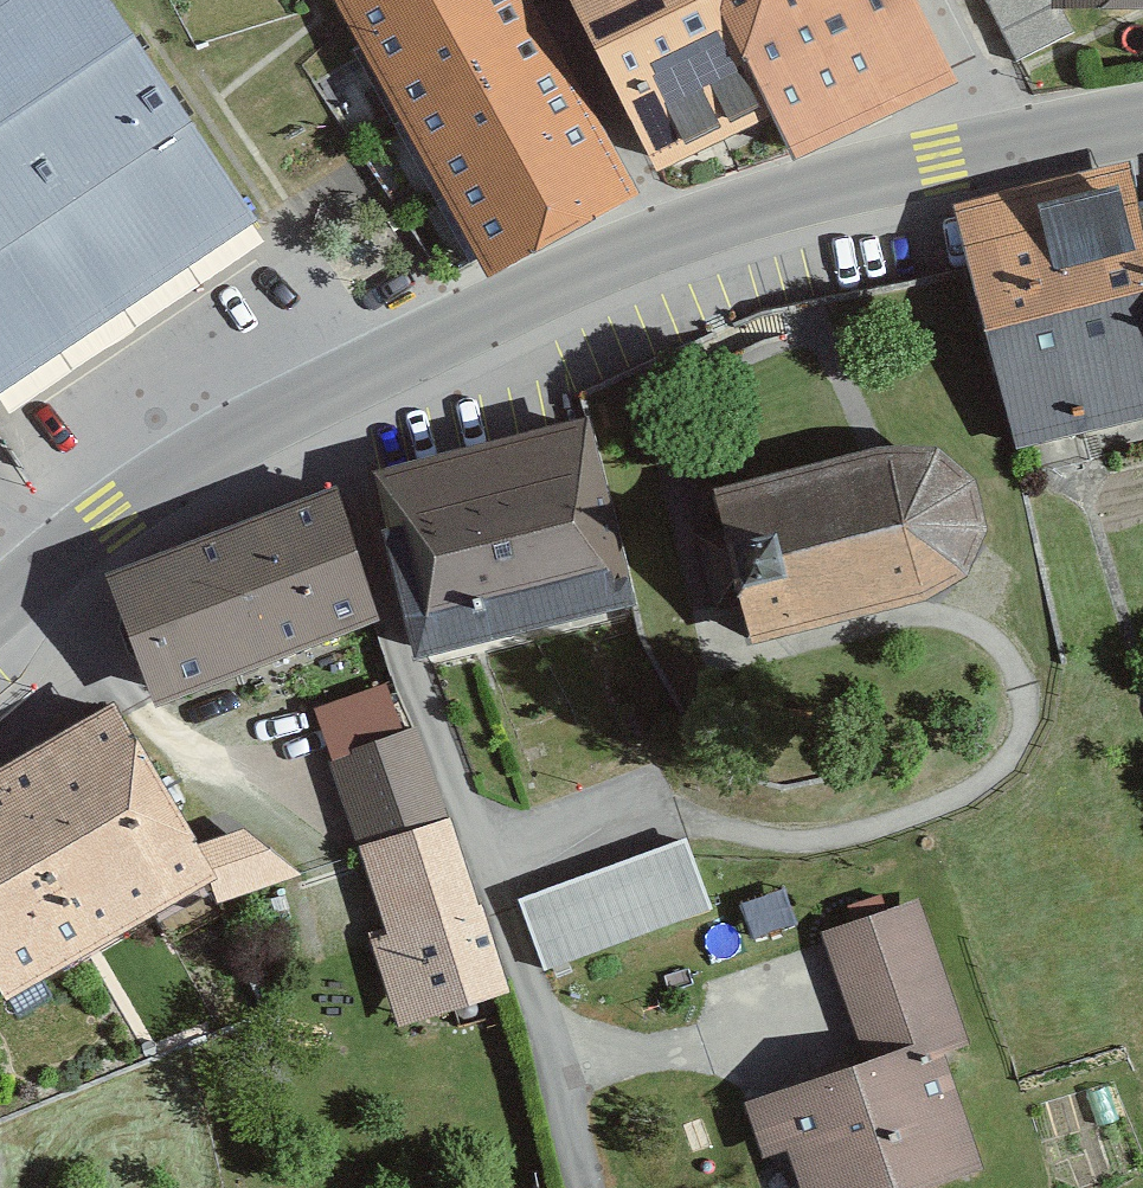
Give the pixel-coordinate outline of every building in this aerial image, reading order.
[(253,228),(98,0),(0,0),(0,400),(253,228)] [(490,286),(641,204),(529,0),(332,0),(490,286)] [(653,184),(772,128),(713,0),(561,0),(653,184)] [(772,128),(789,162),(949,86),(906,0),(713,0),(772,128)] [(1059,35),(1142,35),(1142,0),(1059,0),(1059,35)] [(954,210),(1014,455),(1142,427),(1142,247),(1136,209),(1129,170),(954,210)] [(588,428),(376,481),(428,670),(635,617),(588,428)] [(883,455),(710,493),(744,646),(923,606),(967,584),(989,535),(977,481),(937,450),(883,455)] [(337,498),(110,584),(160,715),(378,628),(337,498)] [(330,765),(404,736),(386,686),(315,712),(330,765)] [(118,716),(0,785),(0,1002),(2,1005),(215,880),(118,716)] [(404,736),(330,765),(360,853),(450,827),(417,730),(404,736)] [(450,827),(360,853),(389,939),(375,942),(401,1030),(508,998),(450,827)] [(702,906),(678,838),(507,897),(531,966),(702,906)] [(822,926),(870,1077),(943,1054),(969,1046),(921,895),(822,926)] [(870,1077),(748,1116),(763,1163),(787,1156),(798,1187),(943,1187),(981,1176),(943,1054),(870,1077)]
